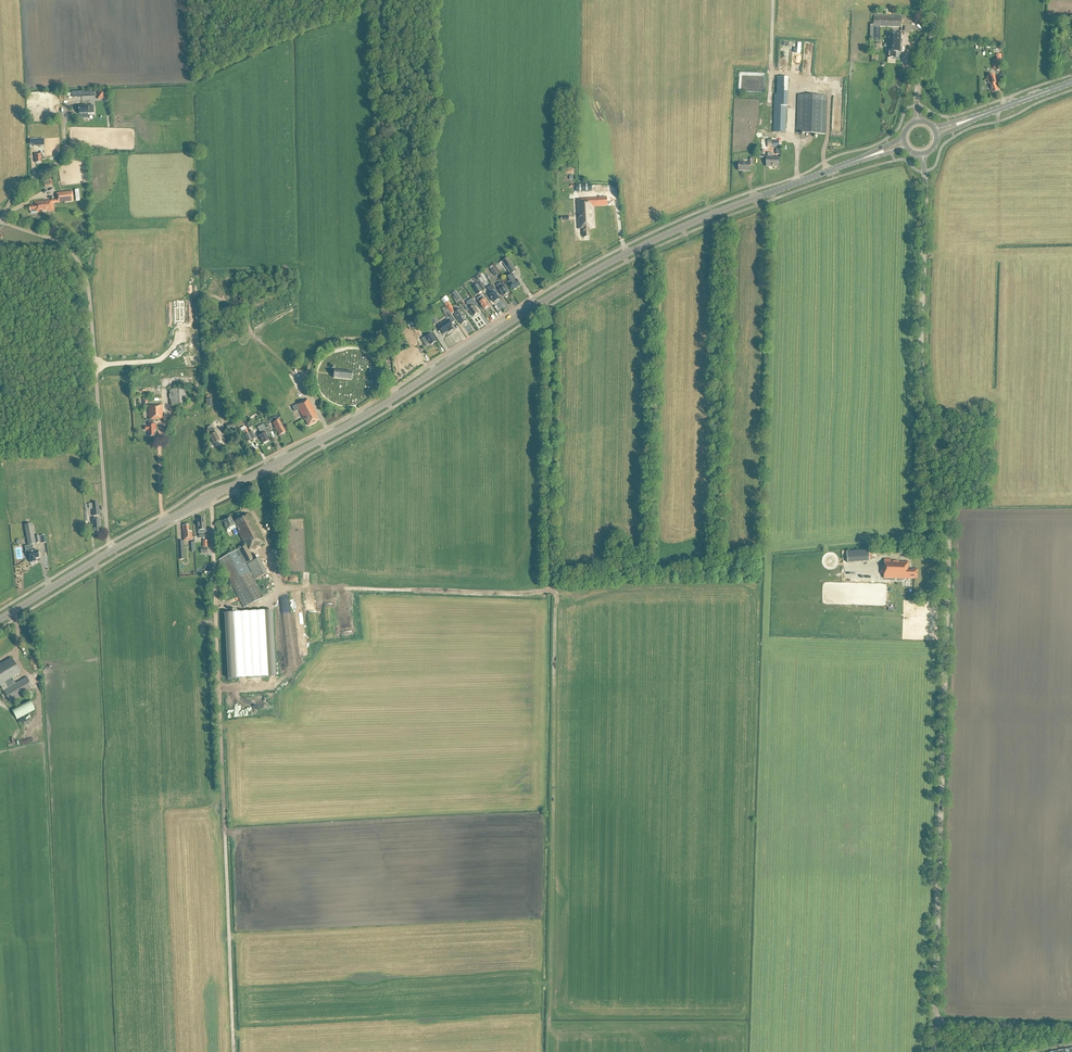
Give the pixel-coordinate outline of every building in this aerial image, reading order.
[(901,28),(901,19),(874,18),(873,27),(901,28)] [(887,33),(886,53),(888,53),(888,59),(896,60),(896,53),(900,53),(901,34),(887,33)] [(993,93),(998,91),(995,84),(997,83),(994,75),(987,78),(989,85),(993,93)] [(789,107),(789,95),(788,95),(788,82),(777,82),(777,95),(776,95),(774,133),(786,133),(787,107),(789,107)] [(825,135),(826,96),(798,95),(797,134),(825,135)] [(78,107),(79,120),(88,119),(88,113),(88,111),(92,111),(96,110),(95,106),(92,106),(87,106),(78,107)] [(778,168),(779,158),(773,158),(773,154),(768,153),(768,158),(767,158),(766,167),(778,168)] [(754,166),(754,160),(750,160),(750,164),(739,164),(739,171),(750,172),(750,166),(754,166)] [(35,205),(29,206),(29,211),(31,210),(31,214),(54,212),(54,211),(53,204),(71,202),(71,194),(56,196),(57,200),(35,202),(35,205)] [(594,207),(608,206),(607,198),(582,199),(582,200),(577,201),(579,230),(582,230),(582,236),(584,236),(584,238),(590,238),(589,229),(595,229),(594,207)] [(507,269),(513,266),(508,259),(503,262),(507,269)] [(499,275),(495,268),(491,271),(495,278),(499,275)] [(514,291),(520,286),(514,277),(508,282),(510,285),(514,291)] [(478,285),(483,292),(486,290),(480,280),(476,282),(478,285)] [(509,293),(505,288),(503,284),(502,284),(501,283),(497,286),(500,291),(504,297),(505,297),(506,298),(507,297),(507,296),(507,295),(509,293)] [(483,292),(478,285),(474,288),(478,295),(483,292)] [(499,300),(495,293),(494,294),(492,291),(495,289),(492,285),(487,288),(492,295),(490,297),(494,303),(495,303),(495,304),(496,304),(498,303),(498,302),(497,302),(499,300)] [(484,310),(490,307),(485,300),(484,300),(482,297),(479,299),(481,302),(480,303),(484,310)] [(472,303),(469,305),(471,309),(469,310),(474,317),(479,314),(474,307),(474,306),(476,304),(474,299),(471,301),(472,303)] [(177,308),(174,308),(174,322),(183,322),(183,309),(184,309),(184,302),(176,302),(177,308)] [(448,308),(452,314),(455,312),(451,306),(449,302),(445,305),(447,308),(448,308)] [(452,323),(456,321),(452,316),(446,307),(442,309),(448,319),(449,318),(452,323)] [(467,322),(463,316),(464,315),(462,312),(460,313),(457,315),(459,318),(458,319),(462,325),(467,322)] [(434,317),(430,320),(434,326),(438,323),(434,317)] [(421,328),(418,321),(408,324),(410,330),(414,329),(415,330),(421,328)] [(450,332),(453,330),(452,328),(453,328),(448,321),(439,327),(443,334),(449,331),(450,332)] [(195,331),(186,332),(187,343),(195,343),(195,331)] [(427,343),(429,342),(431,346),(436,342),(431,335),(429,331),(425,333),(428,337),(424,340),(424,341),(425,343),(427,343)] [(353,375),(352,373),(352,372),(352,373),(334,371),(333,379),(351,380),(351,381),(351,380),(353,378),(353,375)] [(170,405),(188,404),(187,389),(169,390),(170,405)] [(308,426),(318,421),(314,414),(315,414),(308,400),(305,402),(304,401),(296,405),(304,420),(305,419),(308,426)] [(148,425),(148,427),(145,427),(144,428),(144,430),(145,431),(148,431),(148,433),(149,437),(154,437),(154,431),(156,431),(156,424),(153,425),(153,421),(163,420),(162,405),(148,405),(149,425),(148,425)] [(222,413),(226,422),(233,419),(229,410),(222,413)] [(281,425),(279,421),(273,424),(275,428),(277,432),(277,431),(279,436),(285,433),(281,425)] [(234,424),(226,426),(228,432),(236,429),(234,424)] [(261,435),(259,436),(263,444),(269,441),(267,436),(268,435),(263,425),(257,428),(261,435)] [(210,436),(214,445),(220,442),(216,434),(215,434),(213,428),(208,431),(210,436)] [(247,442),(256,438),(252,431),(244,435),(247,442)] [(264,543),(263,541),(250,515),(234,523),(231,518),(223,522),(227,529),(235,525),(246,547),(219,560),(244,608),(264,598),(246,564),(253,560),(248,551),(264,543)] [(199,538),(206,538),(204,519),(197,519),(198,534),(199,534),(199,538)] [(101,528),(100,520),(92,521),(93,534),(100,534),(100,528),(101,528)] [(32,524),(24,526),(28,545),(35,544),(40,543),(39,536),(34,537),(32,524)] [(183,541),(192,541),(192,532),(189,532),(189,526),(183,526),(183,541)] [(33,552),(32,546),(25,548),(26,554),(29,553),(30,563),(36,562),(35,559),(39,558),(38,551),(33,552)] [(848,563),(869,561),(868,550),(847,552),(848,563)] [(841,554),(839,553),(838,553),(836,553),(834,554),(832,556),(831,558),(832,562),(832,564),(834,566),(838,566),(841,565),(843,564),(844,562),(844,558),(844,556),(843,555),(841,554)] [(255,580),(267,574),(259,558),(247,565),(255,580)] [(881,567),(881,574),(884,574),(883,578),(914,580),(914,578),(917,579),(917,570),(908,570),(909,562),(891,562),(891,560),(884,560),(884,567),(881,567)] [(266,595),(279,589),(273,577),(260,583),(266,595)] [(226,613),(228,678),(276,677),(273,611),(226,613)] [(20,674),(11,658),(0,665),(0,686),(10,703),(33,689),(26,677),(24,679),(15,684),(12,678),(20,674)] [(32,700),(14,710),(18,718),(37,708),(32,700)]
